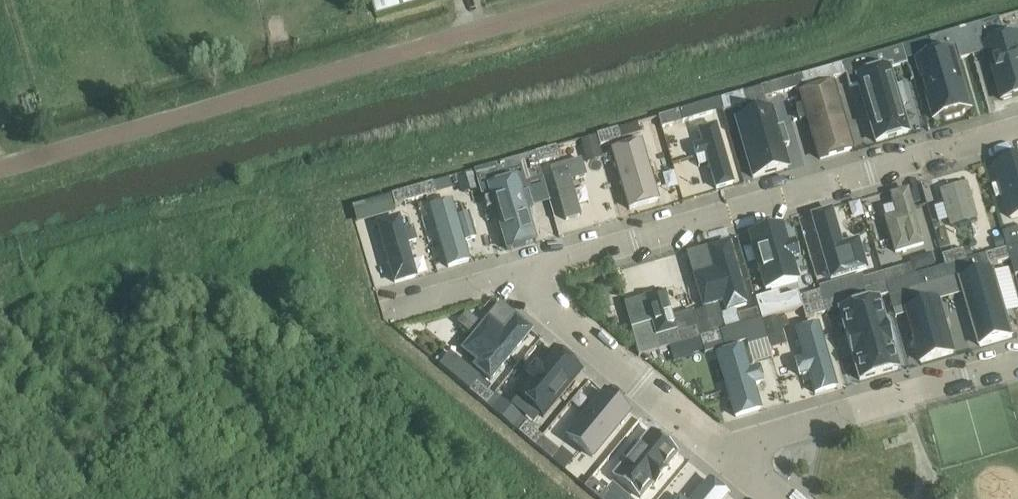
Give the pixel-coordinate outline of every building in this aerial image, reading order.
[(416,0),(369,0),(373,14),(416,0)] [(1000,18),(964,28),(971,52),(985,48),(981,36),(1003,29),(1000,18)] [(930,38),(903,46),(906,58),(957,43),(960,55),(971,52),(964,28),(930,38)] [(986,41),(1003,98),(1017,93),(1017,31),(986,41)] [(903,46),(841,64),(843,71),(844,74),(846,74),(849,87),(858,85),(854,72),(888,62),(889,63),(891,62),(892,67),(908,63),(906,58),(903,46)] [(956,48),(918,60),(936,119),(974,108),(956,48)] [(858,85),(875,143),(909,132),(902,106),(907,105),(901,85),(896,87),(889,63),(888,62),(854,72),(858,85)] [(780,82),(782,90),(843,71),(841,64),(780,82)] [(780,82),(760,88),(763,96),(782,90),(780,82)] [(803,105),(795,107),(799,120),(806,118),(807,118),(819,159),(851,149),(832,83),(800,92),(803,103),(803,105)] [(718,100),(721,108),(745,101),(742,93),(718,100)] [(709,103),(679,112),(682,119),(712,110),(709,103)] [(736,124),(751,175),(771,169),(788,164),(783,146),(788,145),(783,126),(778,127),(772,107),(734,119),(736,124)] [(657,118),(659,126),(682,119),(679,112),(657,118)] [(638,124),(596,136),(598,144),(599,147),(641,134),(638,124)] [(702,144),(694,147),(697,158),(699,167),(708,165),(715,189),(732,184),(715,126),(698,131),(702,144)] [(596,136),(580,140),(587,161),(602,157),(598,144),(596,136)] [(626,206),(643,201),(655,198),(639,142),(610,151),(626,206)] [(556,147),(534,154),(537,162),(559,156),(556,147)] [(534,154),(473,172),(475,181),(476,182),(477,187),(479,195),(489,192),(488,187),(516,178),(521,194),(528,192),(525,185),(542,180),(537,162),(534,154)] [(571,180),(585,176),(580,159),(549,169),(563,219),(581,214),(577,201),(574,190),(571,180)] [(996,166),(1012,221),(1017,219),(1017,160),(996,166)] [(473,172),(457,176),(462,192),(477,187),(475,181),(473,172)] [(516,178),(488,187),(489,192),(507,250),(534,241),(525,211),(533,208),(532,206),(528,192),(521,194),(516,178)] [(449,179),(433,183),(436,191),(452,186),(449,179)] [(411,190),(413,198),(436,191),(433,183),(411,190)] [(969,184),(942,192),(946,204),(950,219),(952,227),(979,219),(969,184)] [(885,217),(884,218),(894,253),(926,243),(909,188),(890,193),(894,205),(896,213),(885,217)] [(411,190),(390,196),(392,204),(413,198),(411,190)] [(390,196),(350,208),(354,222),(394,210),(392,204),(390,196)] [(451,202),(429,208),(447,268),(468,262),(463,244),(475,240),(468,215),(456,218),(451,202)] [(830,211),(809,217),(829,284),(867,273),(857,241),(841,246),(830,211)] [(399,217),(376,224),(394,284),(416,278),(406,245),(416,243),(412,228),(403,231),(399,217)] [(782,226),(748,236),(764,291),(798,281),(793,262),(788,245),(782,226)] [(1002,233),(1003,237),(1005,247),(1006,249),(1017,245),(1017,229),(1002,233)] [(994,240),(997,250),(1005,247),(1003,238),(994,240)] [(713,268),(693,274),(700,299),(703,307),(722,301),(726,312),(746,306),(742,295),(727,243),(707,249),(713,268)] [(1006,249),(1009,259),(1014,276),(1017,275),(1017,245),(1006,249)] [(1006,249),(986,255),(989,265),(1009,259),(1006,249)] [(963,252),(942,258),(945,267),(966,261),(963,252)] [(913,273),(936,266),(932,253),(909,260),(911,266),(913,273)] [(966,261),(945,267),(948,280),(960,276),(982,270),(981,267),(978,257),(973,259),(966,261)] [(948,280),(945,267),(905,278),(883,285),(887,297),(891,311),(912,305),(908,292),(948,280)] [(901,268),(880,274),(883,285),(905,278),(901,268)] [(1017,336),(996,269),(961,280),(981,346),(1017,336)] [(880,274),(861,280),(864,290),(883,285),(880,274)] [(837,282),(817,288),(818,291),(822,303),(840,298),(864,290),(861,280),(859,276),(837,282)] [(864,290),(840,298),(844,309),(887,297),(883,285),(864,290)] [(818,291),(799,297),(803,308),(822,303),(818,291)] [(799,297),(798,292),(780,298),(778,292),(756,298),(762,320),(803,308),(799,297)] [(645,302),(623,308),(630,330),(635,328),(651,323),(656,339),(676,333),(671,318),(664,293),(644,299),(645,302)] [(877,301),(837,313),(858,384),(898,372),(877,301)] [(939,301),(906,311),(922,363),(955,354),(939,301)] [(822,303),(803,308),(806,319),(825,313),(822,303)] [(715,304),(692,310),(699,334),(722,327),(715,304)] [(487,321),(462,352),(476,363),(471,368),(488,382),(531,331),(514,317),(502,308),(490,323),(487,321)] [(757,309),(738,315),(741,326),(760,321),(757,309)] [(691,312),(671,318),(676,333),(679,344),(688,342),(699,339),(691,312)] [(782,334),(781,329),(778,319),(778,317),(763,322),(767,338),(782,334)] [(725,331),(699,339),(702,351),(703,353),(745,341),(747,345),(766,339),(760,321),(741,326),(740,327),(725,331)] [(635,328),(630,330),(637,357),(679,344),(676,333),(656,339),(651,323),(635,328)] [(804,359),(794,362),(799,380),(808,378),(813,395),(835,389),(817,326),(796,332),(804,359)] [(699,339),(688,342),(692,354),(702,351),(701,347),(699,339)] [(741,349),(717,356),(735,419),(760,412),(753,389),(763,386),(758,370),(748,373),(741,349)] [(542,417),(580,372),(553,350),(537,369),(536,368),(527,378),(529,379),(516,395),(542,417)] [(449,353),(439,366),(468,390),(476,382),(479,378),(449,353)] [(476,382),(468,390),(486,405),(493,396),(487,392),(491,388),(479,378),(476,382)] [(631,414),(603,391),(565,437),(593,460),(631,414)] [(486,405),(517,432),(526,421),(509,406),(495,395),(486,405)] [(541,438),(526,425),(519,433),(534,446),(541,438)] [(677,453),(651,431),(638,446),(635,443),(624,457),(627,459),(615,474),(641,496),(652,482),(654,484),(667,468),(666,467),(677,453)] [(541,438),(534,446),(562,471),(572,459),(559,448),(557,451),(541,438)] [(606,491),(591,478),(583,488),(595,498),(600,498),(606,491)] [(728,494),(708,478),(690,498),(724,498),(728,494)] [(606,491),(600,498),(625,498),(610,487),(606,491)]
